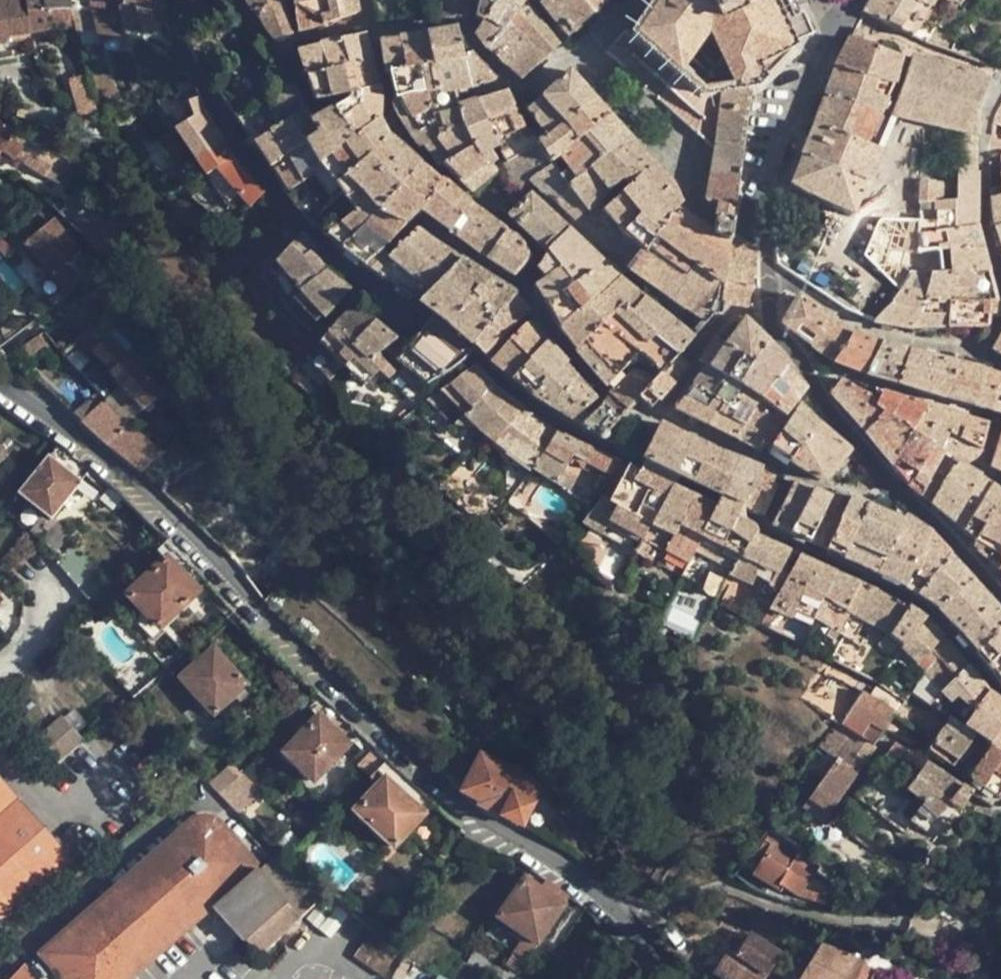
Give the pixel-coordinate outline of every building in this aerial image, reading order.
[(2,19),(2,13),(51,11),(64,10),(72,9),(71,0),(0,0),(0,19),(2,19)] [(163,0),(121,0),(122,4),(94,7),(103,42),(128,35),(168,25),(163,0)] [(279,0),(244,0),(251,13),(276,39),(288,36),(279,0)] [(294,7),(295,22),(297,33),(315,28),(358,13),(356,0),(325,0),(294,7)] [(438,18),(467,18),(469,0),(438,0),(438,18)] [(507,26),(525,3),(519,0),(496,0),(483,22),(474,34),(486,49),(492,44),(507,26)] [(496,0),(479,0),(477,4),(474,18),(483,22),(496,0)] [(594,0),(544,0),(545,1),(538,6),(567,39),(591,16),(593,15),(594,16),(601,9),(594,0)] [(601,9),(611,0),(594,0),(601,9)] [(779,0),(647,0),(622,33),(699,100),(722,99),(750,98),(760,97),(803,50),(799,41),(813,35),(803,13),(788,19),(782,6),(779,0)] [(913,0),(871,0),(863,13),(911,38),(922,21),(929,8),(913,0)] [(507,26),(521,38),(539,21),(525,3),(507,26)] [(64,10),(51,11),(2,13),(2,19),(0,19),(0,48),(9,46),(8,39),(66,28),(64,10)] [(396,13),(397,22),(424,19),(424,10),(396,13)] [(559,46),(539,21),(521,38),(526,43),(504,66),(521,81),(540,62),(552,52),(559,46)] [(960,33),(935,24),(934,26),(925,43),(952,53),(960,33)] [(526,43),(521,38),(507,26),(492,44),(486,49),(504,66),(526,43)] [(470,89),(463,58),(456,30),(425,36),(431,62),(435,77),(438,94),(453,93),(470,89)] [(864,77),(876,48),(861,43),(864,34),(854,30),(835,69),(864,77)] [(328,71),(342,67),(355,63),(371,58),(365,34),(297,50),(305,77),(328,71)] [(431,62),(425,36),(379,42),(383,75),(388,75),(394,99),(398,98),(406,96),(438,94),(435,77),(431,62)] [(633,51),(618,38),(605,53),(620,65),(633,51)] [(277,58),(260,41),(252,46),(269,63),(277,58)] [(830,83),(886,103),(895,84),(900,58),(876,48),(864,77),(835,69),(830,83)] [(471,53),(463,58),(470,89),(488,83),(489,83),(495,78),(471,53)] [(951,171),(956,172),(976,175),(976,116),(990,79),(915,55),(912,56),(910,58),(900,86),(956,102),(954,132),(951,171)] [(292,86),(277,58),(269,63),(285,90),(292,86)] [(363,91),(379,87),(371,58),(355,63),(363,91)] [(349,94),(363,91),(355,63),(342,67),(349,94)] [(313,102),(349,94),(342,67),(328,71),(305,77),(313,102)] [(570,72),(540,99),(562,123),(576,142),(609,116),(570,72)] [(98,116),(85,76),(70,80),(74,95),(76,95),(83,120),(98,116)] [(825,96),(880,116),(886,103),(830,83),(825,96)] [(254,146),(270,168),(299,148),(318,133),(309,123),(312,121),(306,111),(292,86),(285,90),(263,103),(237,120),(249,138),(239,144),(244,152),(254,146)] [(956,102),(900,86),(890,116),(954,132),(956,102)] [(318,235),(337,251),(379,210),(390,199),(419,166),(404,151),(389,138),(380,120),(381,96),(379,87),(363,91),(349,94),(349,101),(312,121),(309,123),(318,133),(299,148),(270,168),(286,194),(312,178),(333,204),(310,226),(318,235)] [(475,101),(495,142),(522,129),(524,128),(506,91),(491,96),(490,95),(475,101)] [(453,93),(438,94),(406,96),(398,98),(394,99),(393,105),(394,109),(403,125),(420,148),(422,147),(463,125),(456,107),(454,100),(453,93)] [(198,163),(225,143),(205,109),(200,96),(183,102),(188,120),(175,129),(198,163)] [(814,126),(865,146),(880,116),(825,96),(814,126)] [(750,98),(722,99),(718,133),(715,151),(714,154),(743,155),(750,98)] [(562,123),(540,99),(527,110),(541,129),(546,136),(562,123)] [(456,107),(463,125),(471,147),(475,153),(480,157),(490,151),(496,148),(495,142),(475,101),(456,107)] [(994,117),(993,122),(1000,125),(1000,106),(994,117)] [(609,116),(576,142),(591,161),(624,133),(609,116)] [(45,176),(54,164),(13,135),(15,132),(0,121),(0,155),(2,151),(16,160),(18,158),(45,176)] [(576,142),(562,123),(546,136),(559,156),(576,142)] [(715,151),(718,133),(707,124),(698,135),(715,151)] [(463,125),(422,147),(437,167),(442,164),(471,147),(463,125)] [(898,141),(884,132),(876,151),(865,146),(814,126),(801,157),(842,173),(867,183),(880,153),(891,157),(898,141)] [(522,129),(495,142),(496,148),(498,151),(500,155),(505,163),(537,143),(532,136),(527,138),(525,133),(522,129)] [(531,135),(532,136),(537,143),(546,136),(541,129),(531,135)] [(591,161),(576,142),(559,156),(568,168),(560,175),(568,185),(576,179),(589,168),(597,178),(635,145),(624,133),(591,161)] [(552,163),(559,156),(546,136),(537,143),(552,163)] [(234,157),(225,143),(198,163),(228,208),(242,198),(250,208),(266,191),(258,185),(234,157)] [(552,163),(537,143),(505,163),(502,165),(504,168),(509,188),(519,188),(530,180),(537,174),(552,163)] [(654,164),(635,145),(597,178),(608,193),(621,182),(624,185),(626,188),(638,178),(654,164)] [(471,147),(442,164),(461,184),(471,193),(495,172),(491,166),(496,162),(490,151),(480,157),(475,153),(471,147)] [(885,176),(891,157),(880,153),(867,183),(866,184),(880,190),(880,192),(892,197),(897,181),(885,176)] [(743,155),(714,154),(706,200),(716,204),(735,210),(743,155)] [(989,189),(989,198),(993,228),(1000,226),(1000,154),(998,155),(1000,189),(989,189)] [(60,156),(54,164),(45,176),(63,188),(77,168),(60,156)] [(866,184),(867,183),(842,173),(801,157),(789,185),(807,197),(850,216),(875,241),(860,258),(879,276),(891,262),(905,276),(909,275),(922,275),(949,274),(948,251),(937,252),(933,233),(935,233),(935,224),(919,224),(919,221),(883,220),(892,197),(880,192),(880,190),(866,184)] [(560,175),(552,163),(537,174),(530,180),(551,200),(568,185),(560,175)] [(674,187),(654,164),(638,178),(626,188),(612,201),(603,210),(623,233),(652,203),(668,222),(676,212),(682,204),(674,187)] [(362,269),(382,251),(394,238),(420,209),(439,183),(419,166),(390,199),(379,210),(337,251),(362,269)] [(568,185),(551,200),(575,222),(608,193),(597,178),(589,168),(576,179),(568,185)] [(976,175),(956,172),(955,184),(955,202),(953,202),(954,230),(976,228),(976,175)] [(919,182),(918,204),(934,204),(935,224),(935,233),(954,230),(953,202),(955,202),(955,184),(919,182)] [(420,209),(450,232),(468,206),(439,183),(420,209)] [(508,217),(536,243),(549,229),(559,238),(568,229),(531,195),(508,217)] [(652,203),(623,233),(642,250),(646,253),(668,222),(652,203)] [(735,210),(716,204),(715,218),(713,233),(676,212),(668,222),(646,253),(642,250),(628,270),(685,309),(686,309),(706,324),(712,316),(719,316),(721,304),(748,308),(757,251),(729,246),(733,223),(735,210)] [(450,232),(467,245),(486,219),(468,206),(450,232)] [(866,290),(879,276),(860,258),(875,241),(850,216),(833,234),(841,241),(827,257),(866,290)] [(25,243),(52,276),(67,264),(79,276),(86,269),(89,260),(79,252),(53,219),(27,241),(25,243)] [(467,245),(485,258),(504,232),(486,219),(467,245)] [(993,228),(1000,248),(1000,226),(993,228)] [(976,228),(954,230),(935,233),(933,233),(937,252),(948,251),(981,250),(976,228)] [(25,243),(27,241),(15,229),(0,242),(0,248),(7,257),(25,243)] [(549,229),(536,243),(545,252),(539,265),(536,269),(543,279),(558,268),(572,284),(583,276),(602,263),(603,262),(568,229),(559,238),(549,229)] [(417,302),(459,261),(432,243),(415,230),(388,256),(382,251),(362,269),(374,277),(376,275),(417,302)] [(299,291),(326,270),(321,263),(327,257),(303,232),(276,261),(299,291)] [(514,238),(504,232),(485,258),(512,276),(528,258),(514,238)] [(981,250),(948,251),(949,274),(951,274),(988,273),(981,250)] [(425,325),(465,359),(470,354),(474,349),(471,346),(516,295),(497,285),(459,261),(417,302),(434,314),(430,320),(425,325)] [(620,278),(602,263),(583,276),(598,294),(587,303),(592,309),(620,278)] [(75,287),(81,277),(79,276),(67,264),(52,276),(64,287),(69,293),(75,287)] [(558,268),(543,279),(533,286),(545,306),(572,284),(558,268)] [(299,291),(300,292),(322,316),(325,318),(351,290),(326,270),(299,291)] [(988,273),(951,274),(948,303),(995,304),(995,302),(988,273)] [(946,329),(948,303),(951,274),(949,274),(922,275),(912,330),(946,329)] [(892,327),(912,330),(922,275),(909,275),(897,294),(871,323),(881,325),(880,330),(891,333),(892,327)] [(598,294),(583,276),(572,284),(545,306),(558,330),(587,303),(598,294)] [(638,353),(638,354),(671,318),(656,308),(620,278),(592,309),(600,323),(638,353)] [(52,298),(57,304),(69,293),(64,287),(52,298)] [(315,323),(322,316),(300,292),(292,299),(315,323)] [(474,349),(482,355),(502,335),(529,308),(516,295),(471,346),(474,349)] [(811,347),(830,317),(798,297),(782,324),(811,347)] [(600,323),(592,309),(587,303),(558,330),(574,351),(590,335),(600,323)] [(993,317),(995,304),(948,303),(946,329),(985,328),(986,315),(993,317)] [(309,355),(314,362),(326,378),(328,375),(340,364),(356,349),(351,345),(374,320),(356,305),(333,326),(319,342),(320,343),(309,355)] [(811,347),(833,362),(852,333),(830,317),(811,347)] [(638,354),(662,373),(679,355),(698,332),(679,318),(676,321),(671,318),(638,354)] [(510,378),(546,340),(530,319),(490,361),(510,378)] [(726,344),(715,337),(699,361),(707,367),(706,368),(738,386),(749,371),(769,342),(745,320),(743,322),(740,319),(737,323),(740,326),(726,344)] [(380,353),(397,340),(374,320),(351,345),(356,349),(340,364),(364,386),(380,372),(389,380),(396,371),(380,353)] [(79,337),(92,350),(107,335),(94,322),(79,337)] [(600,323),(590,335),(607,353),(623,369),(638,353),(600,323)] [(407,347),(435,372),(455,360),(458,364),(465,359),(425,325),(407,347)] [(990,352),(1000,359),(1000,332),(990,352)] [(833,362),(848,368),(866,338),(852,333),(833,362)] [(49,347),(39,334),(23,346),(32,358),(49,347)] [(105,401),(127,424),(140,411),(160,394),(138,368),(143,363),(131,351),(127,355),(107,335),(92,350),(111,370),(109,372),(122,386),(105,401)] [(607,353),(590,335),(574,351),(590,369),(607,353)] [(848,368),(864,375),(881,343),(866,338),(848,368)] [(532,396),(563,365),(566,362),(546,340),(510,378),(532,396)] [(770,387),(786,366),(784,357),(769,342),(749,371),(770,387)] [(864,375),(896,383),(907,350),(881,343),(864,375)] [(944,400),(944,399),(957,364),(907,350),(896,383),(904,386),(903,387),(944,400)] [(623,369),(607,353),(590,369),(606,387),(623,369)] [(662,373),(657,379),(638,399),(650,409),(691,365),(679,355),(662,373)] [(435,372),(439,376),(440,377),(450,370),(458,364),(455,360),(435,372)] [(306,369),(318,384),(326,378),(314,362),(306,369)] [(944,399),(973,406),(981,371),(957,364),(944,399)] [(580,426),(589,418),(583,411),(595,401),(563,365),(532,396),(580,426)] [(440,377),(439,376),(431,380),(439,391),(446,398),(458,408),(464,415),(493,384),(475,366),(458,379),(450,370),(440,377)] [(768,449),(799,405),(796,402),(805,390),(786,366),(770,387),(760,399),(753,410),(738,442),(760,452),(763,446),(768,449)] [(692,386),(721,405),(738,386),(706,368),(692,386)] [(638,399),(657,379),(653,375),(649,379),(640,371),(631,370),(608,395),(602,405),(589,418),(580,426),(602,438),(623,416),(638,399)] [(735,400),(753,410),(760,399),(770,387),(749,371),(738,386),(721,405),(708,426),(716,430),(727,410),(735,400)] [(973,406),(990,411),(999,376),(981,371),(973,406)] [(1000,414),(1000,376),(999,376),(990,411),(1000,414)] [(892,466),(926,406),(905,400),(865,387),(851,379),(848,384),(840,380),(829,394),(857,425),(892,466)] [(481,433),(512,398),(493,384),(464,415),(458,408),(446,420),(452,426),(478,430),(481,433)] [(708,426),(721,405),(692,386),(674,409),(708,426)] [(439,391),(427,401),(436,409),(446,398),(439,391)] [(105,401),(97,392),(73,413),(82,422),(105,401)] [(531,472),(533,470),(556,433),(518,402),(512,398),(481,433),(496,444),(503,435),(514,443),(506,454),(531,472)] [(738,442),(753,410),(735,400),(727,410),(716,430),(738,442)] [(161,453),(127,424),(105,401),(82,422),(83,422),(108,446),(142,471),(145,468),(161,453)] [(790,464),(817,422),(799,405),(768,449),(790,464)] [(917,502),(920,497),(943,455),(940,453),(925,444),(941,411),(926,406),(892,466),(908,487),(913,491),(910,495),(917,502)] [(940,453),(948,435),(956,415),(941,411),(925,444),(940,453)] [(987,424),(956,415),(948,435),(980,451),(987,424)] [(832,474),(850,451),(817,422),(790,464),(818,481),(825,481),(828,480),(832,474)] [(642,465),(639,469),(674,487),(675,485),(677,482),(679,477),(721,495),(737,461),(714,452),(659,424),(642,457),(644,459),(642,465)] [(585,462),(612,476),(621,462),(579,444),(556,433),(533,470),(557,484),(569,462),(573,456),(585,462)] [(980,451),(948,435),(940,453),(943,455),(961,466),(966,462),(974,456),(976,457),(980,451)] [(997,442),(989,468),(1000,473),(1000,443),(997,442)] [(90,469),(58,445),(18,494),(50,519),(90,469)] [(865,466),(850,451),(832,474),(851,483),(865,466)] [(961,466),(943,455),(920,497),(932,506),(952,525),(979,477),(966,462),(961,466)] [(581,469),(585,462),(573,456),(569,462),(581,469)] [(715,506),(743,519),(742,512),(741,505),(764,516),(782,478),(762,469),(737,461),(721,495),(718,501),(715,506)] [(674,487),(639,469),(630,465),(609,504),(603,498),(583,523),(600,535),(609,521),(642,539),(649,527),(674,487)] [(979,477),(952,525),(957,529),(961,532),(991,484),(979,477)] [(789,534),(811,490),(793,482),(771,526),(789,534)] [(961,532),(973,544),(991,514),(997,504),(1000,496),(1000,495),(991,484),(961,532)] [(697,496),(675,485),(674,487),(649,527),(642,539),(659,548),(661,549),(669,534),(674,536),(676,537),(697,496)] [(789,534),(807,542),(829,498),(811,490),(789,534)] [(807,542),(825,550),(850,498),(833,490),(829,498),(807,542)] [(715,506),(697,496),(676,537),(674,536),(665,551),(690,564),(702,537),(709,524),(708,522),(715,506)] [(991,514),(1000,516),(1000,496),(997,504),(991,514)] [(824,552),(842,560),(868,505),(850,498),(825,550),(824,552)] [(842,560),(859,568),(886,514),(868,505),(842,560)] [(754,527),(743,519),(715,506),(708,522),(709,524),(702,537),(729,551),(727,556),(738,562),(741,557),(743,558),(752,542),(756,534),(754,527)] [(863,568),(875,574),(903,521),(886,514),(859,568),(862,569),(863,568)] [(973,544),(971,547),(999,569),(1000,557),(1000,516),(991,514),(973,544)] [(875,574),(903,587),(929,534),(904,519),(903,521),(875,574)] [(39,542),(53,556),(70,535),(56,522),(39,542)] [(781,571),(786,573),(787,566),(786,562),(792,551),(756,534),(752,542),(743,558),(780,573),(781,571)] [(912,593),(916,595),(948,555),(929,534),(903,587),(902,588),(911,594),(912,593)] [(642,539),(634,553),(651,563),(659,548),(642,539)] [(159,628),(206,582),(179,554),(167,541),(157,551),(165,559),(127,595),(128,596),(159,628)] [(806,589),(824,597),(827,598),(838,572),(800,555),(789,574),(781,590),(769,609),(792,619),(801,599),(806,596),(804,593),(806,589)] [(916,595),(937,610),(969,578),(948,555),(916,595)] [(781,590),(789,574),(786,573),(781,571),(780,573),(743,558),(741,557),(738,562),(730,575),(752,585),(757,575),(770,583),(769,585),(781,590)] [(839,635),(840,634),(852,614),(847,611),(861,582),(841,574),(838,572),(827,598),(824,597),(815,620),(839,635)] [(975,654),(1000,625),(1000,614),(969,578),(937,610),(956,629),(955,630),(975,654)] [(95,592),(104,601),(116,590),(106,579),(95,592)] [(888,634),(902,647),(927,619),(892,597),(861,582),(847,611),(852,614),(865,621),(888,634)] [(164,634),(159,628),(128,596),(119,604),(155,642),(164,634)] [(672,597),(668,629),(694,633),(698,601),(672,597)] [(840,634),(845,637),(853,642),(865,621),(852,614),(840,634)] [(944,639),(927,619),(902,647),(911,655),(920,665),(944,639)] [(1000,687),(1000,625),(975,654),(974,654),(1000,687)] [(895,659),(897,656),(902,647),(888,634),(878,648),(895,659)] [(942,690),(967,666),(948,643),(924,670),(942,690)] [(902,647),(897,656),(905,663),(911,655),(902,647)] [(246,686),(213,649),(180,678),(213,715),(246,686)] [(957,696),(974,711),(988,691),(968,665),(967,666),(942,690),(930,703),(942,712),(957,696)] [(897,712),(903,703),(876,685),(869,694),(897,712)] [(872,718),(859,735),(874,744),(897,712),(869,694),(863,690),(853,706),(872,718)] [(963,727),(976,736),(989,744),(990,745),(1000,729),(1000,700),(988,691),(974,711),(963,727)] [(350,743),(360,733),(329,704),(320,714),(350,743)] [(842,723),(859,735),(872,718),(853,706),(842,723)] [(61,714),(36,736),(59,762),(84,740),(61,714)] [(313,781),(350,743),(320,714),(283,753),(313,781)] [(963,727),(950,718),(934,739),(926,749),(953,767),(976,736),(963,727)] [(856,733),(835,723),(818,746),(837,758),(856,733)] [(989,747),(1000,755),(1000,729),(990,745),(989,744),(988,746),(989,747)] [(808,799),(829,815),(831,812),(877,746),(874,744),(859,735),(856,733),(837,758),(808,799)] [(976,736),(953,767),(964,775),(967,777),(989,747),(988,746),(989,744),(976,736)] [(895,763),(905,750),(895,743),(885,757),(895,763)] [(389,760),(375,747),(358,766),(370,777),(389,760)] [(989,747),(967,777),(983,788),(1000,755),(989,747)] [(482,800),(480,804),(484,807),(486,813),(495,817),(501,815),(522,825),(541,786),(532,782),(533,781),(481,755),(464,791),(482,800)] [(983,788),(996,798),(999,798),(1000,795),(1000,755),(983,788)] [(393,846),(434,803),(389,760),(370,777),(379,785),(355,811),(393,846)] [(231,762),(209,783),(241,815),(263,794),(231,762)] [(919,812),(912,821),(926,831),(949,803),(959,810),(972,793),(960,787),(926,763),(908,790),(921,800),(926,803),(919,812)] [(67,857),(0,775),(0,916),(67,857)] [(823,824),(829,815),(808,799),(802,808),(823,824)] [(914,808),(919,812),(926,803),(921,800),(914,808)] [(60,978),(61,978),(129,978),(213,907),(261,958),(322,900),(284,872),(272,859),(261,869),(223,826),(218,822),(213,818),(208,817),(202,817),(195,819),(190,822),(24,967),(23,967),(11,978),(58,978),(60,978)] [(791,869),(802,854),(801,853),(770,834),(768,839),(773,843),(753,874),(780,891),(783,886),(799,895),(811,876),(791,869)] [(818,865),(802,854),(791,869),(811,876),(818,865)] [(565,905),(563,904),(541,889),(524,878),(497,917),(511,927),(535,943),(537,945),(565,905)] [(546,882),(541,889),(563,904),(567,896),(546,882)] [(519,944),(529,951),(535,943),(511,927),(506,935),(519,944)] [(722,959),(714,972),(724,978),(765,978),(781,954),(750,934),(743,945),(735,939),(722,959)] [(353,959),(384,974),(394,954),(363,939),(353,959)] [(529,951),(519,944),(514,953),(523,960),(529,951)] [(877,972),(877,971),(824,944),(801,978),(873,978),(877,972)] [(704,966),(714,972),(722,959),(712,952),(704,966)] [(527,963),(523,960),(514,953),(506,964),(520,973),(527,963)] [(976,957),(969,975),(979,978),(980,978),(987,962),(976,957)]
